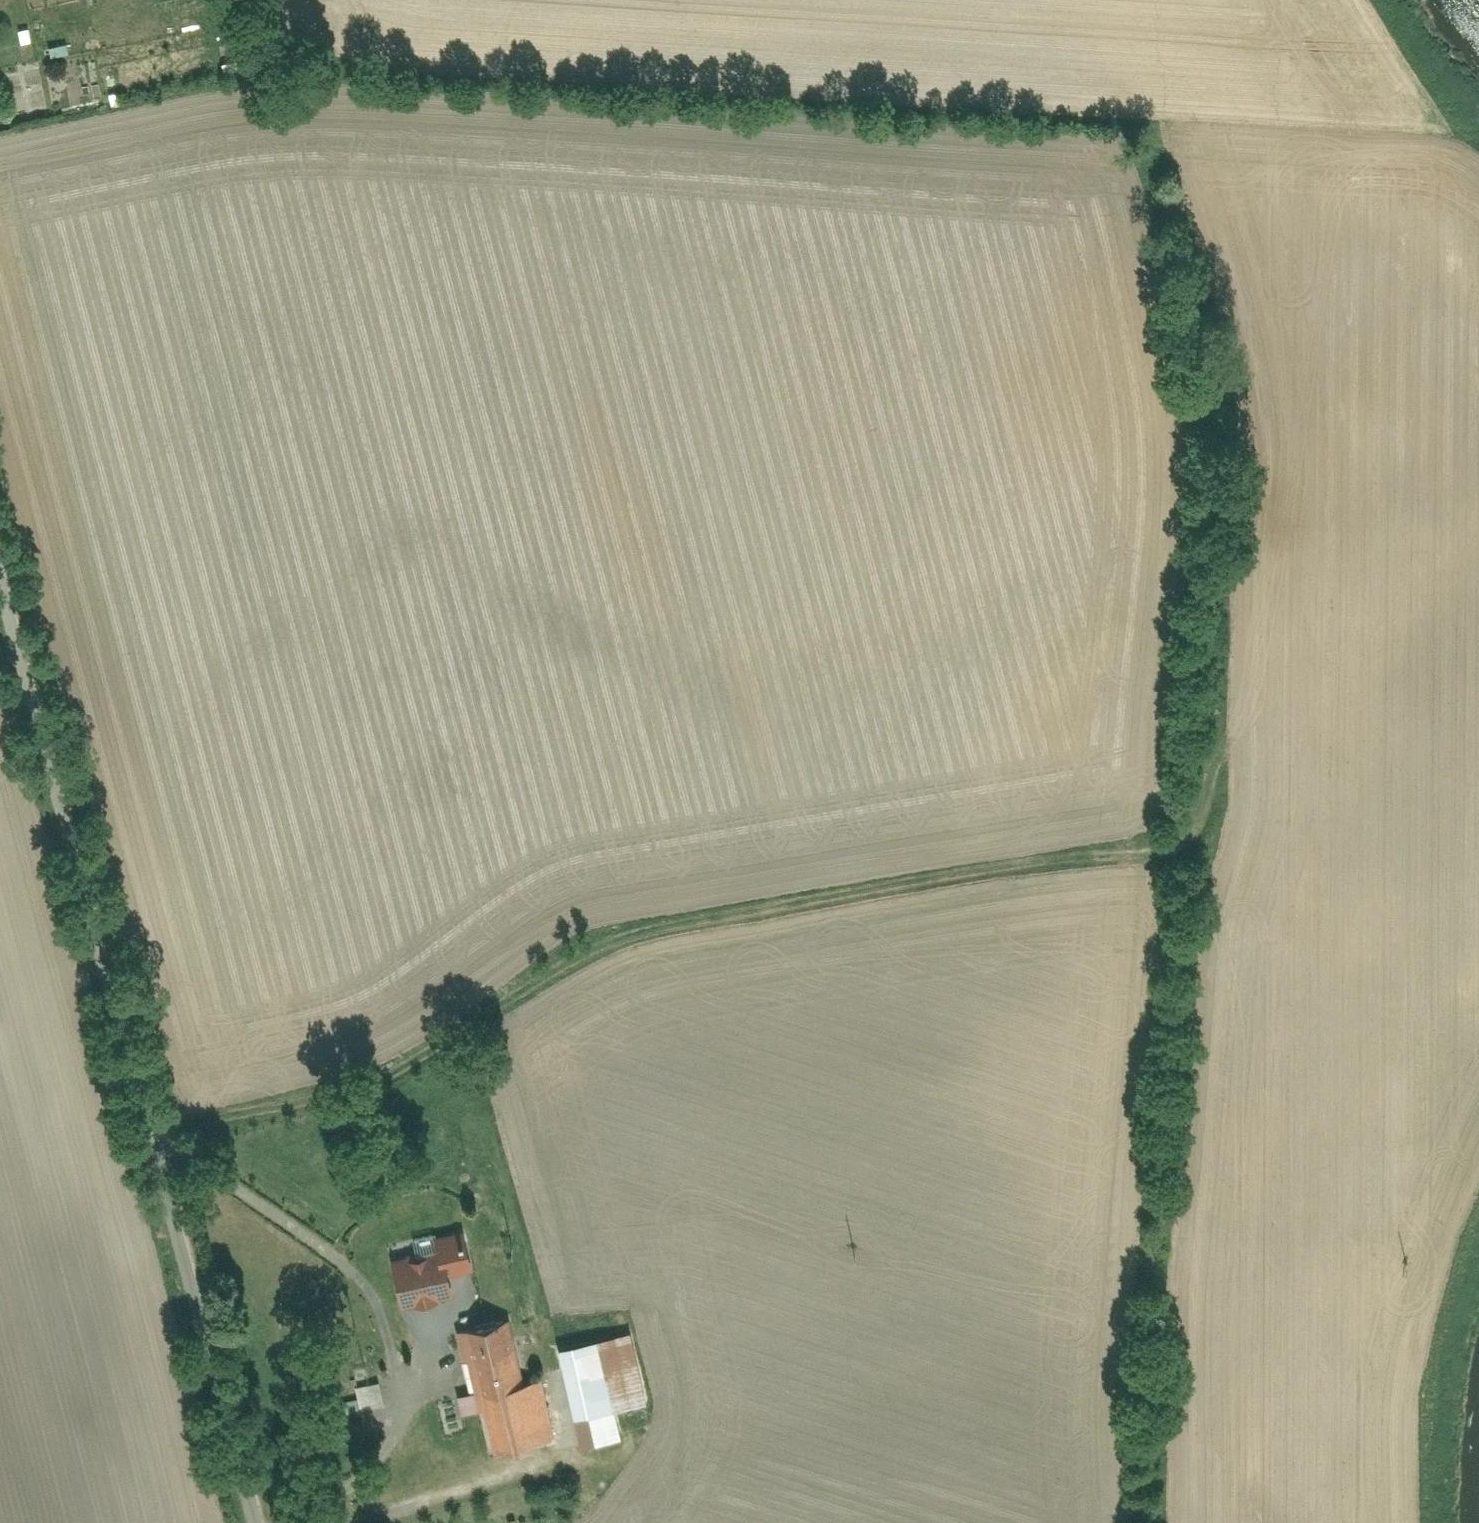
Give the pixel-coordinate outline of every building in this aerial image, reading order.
[(257,60),(225,65),(227,83),(260,78),(257,60)] [(472,1233),(440,1239),(443,1256),(394,1265),(404,1314),(459,1303),(453,1277),(479,1271),(472,1233)] [(511,1321),(459,1335),(475,1392),(428,1405),(446,1472),(567,1439),(551,1378),(528,1384),(511,1321)] [(637,1338),(562,1355),(579,1426),(594,1423),(601,1450),(627,1444),(620,1416),(653,1409),(637,1338)] [(386,1385),(362,1391),(370,1428),(395,1422),(386,1385)]
